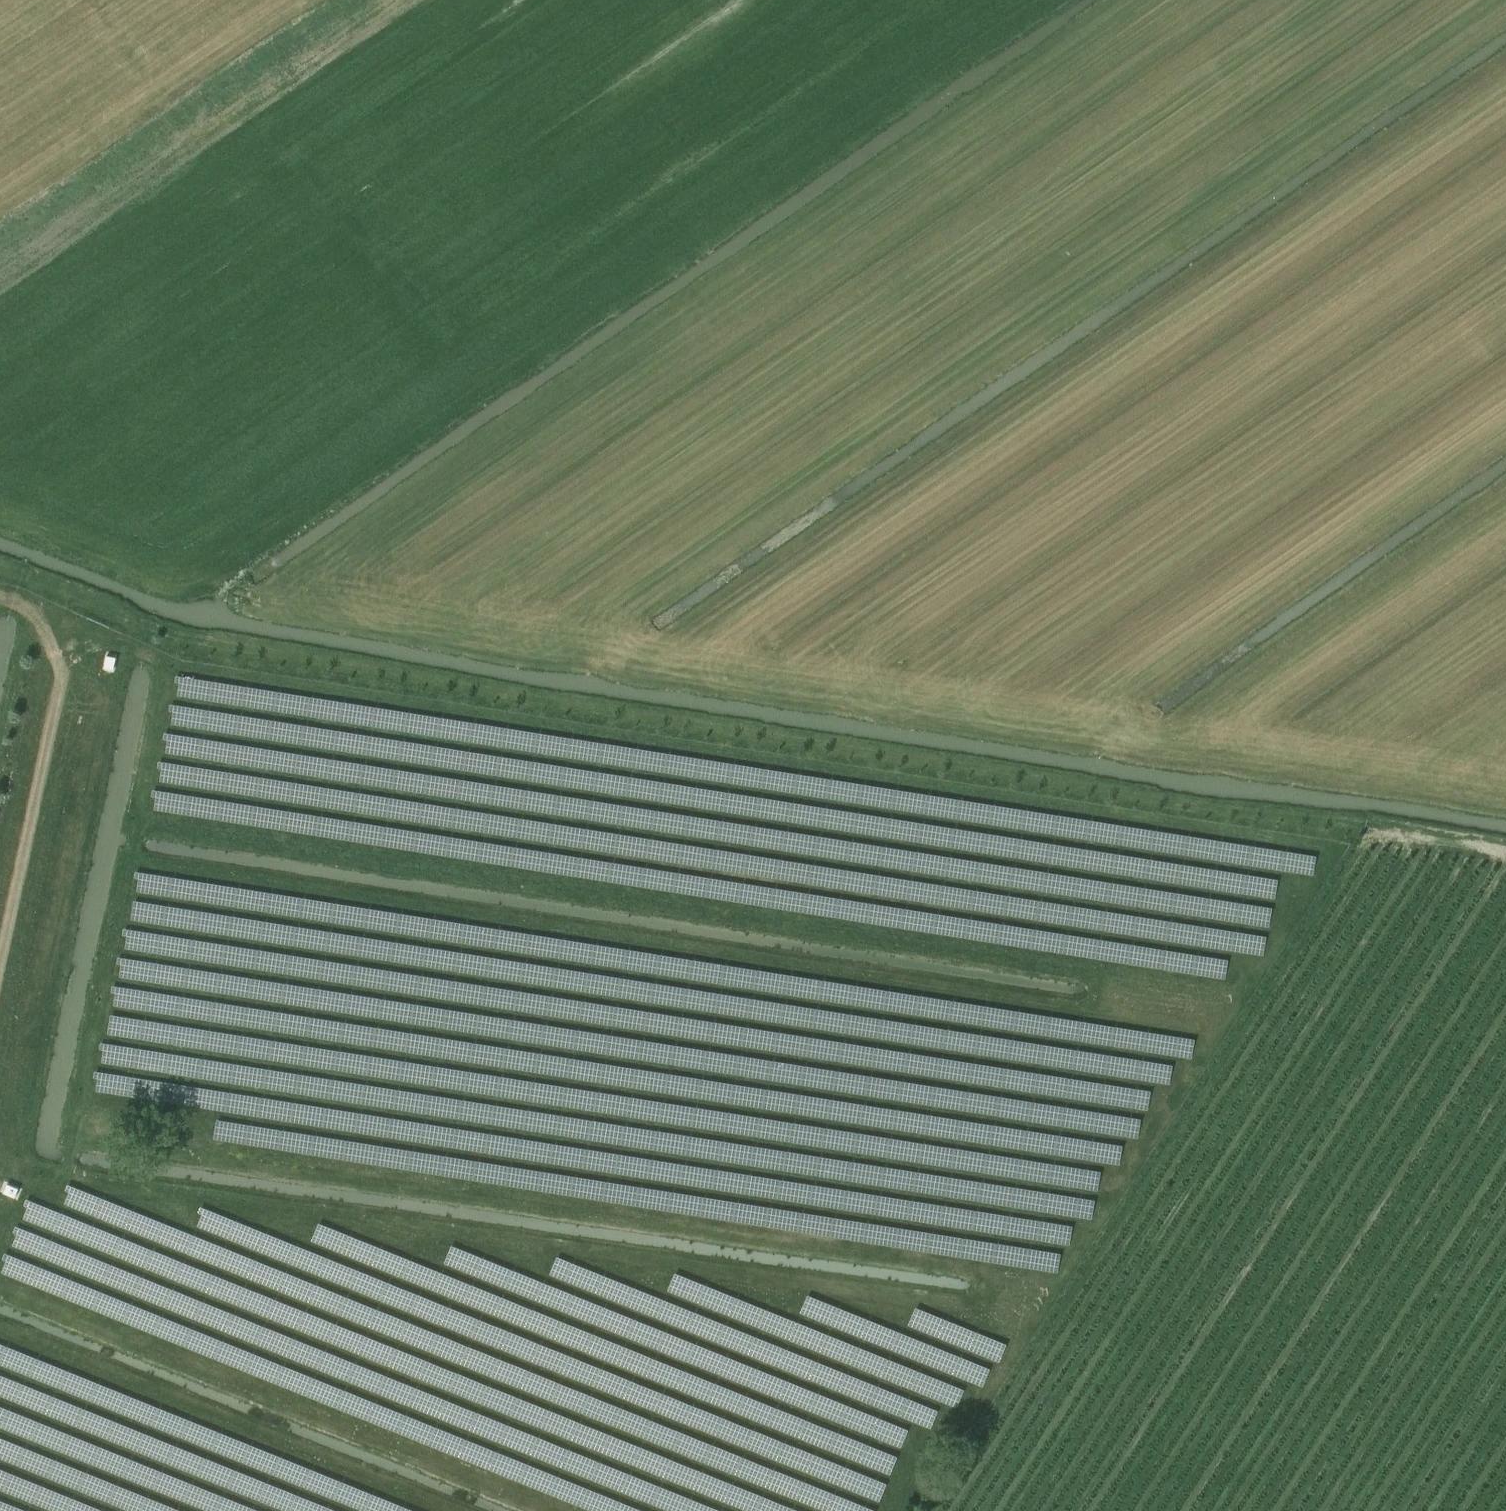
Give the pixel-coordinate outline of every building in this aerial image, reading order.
[(109,655),(107,664),(114,666),(117,656),(109,655)] [(7,1182),(3,1192),(16,1199),(21,1188),(7,1182)]
